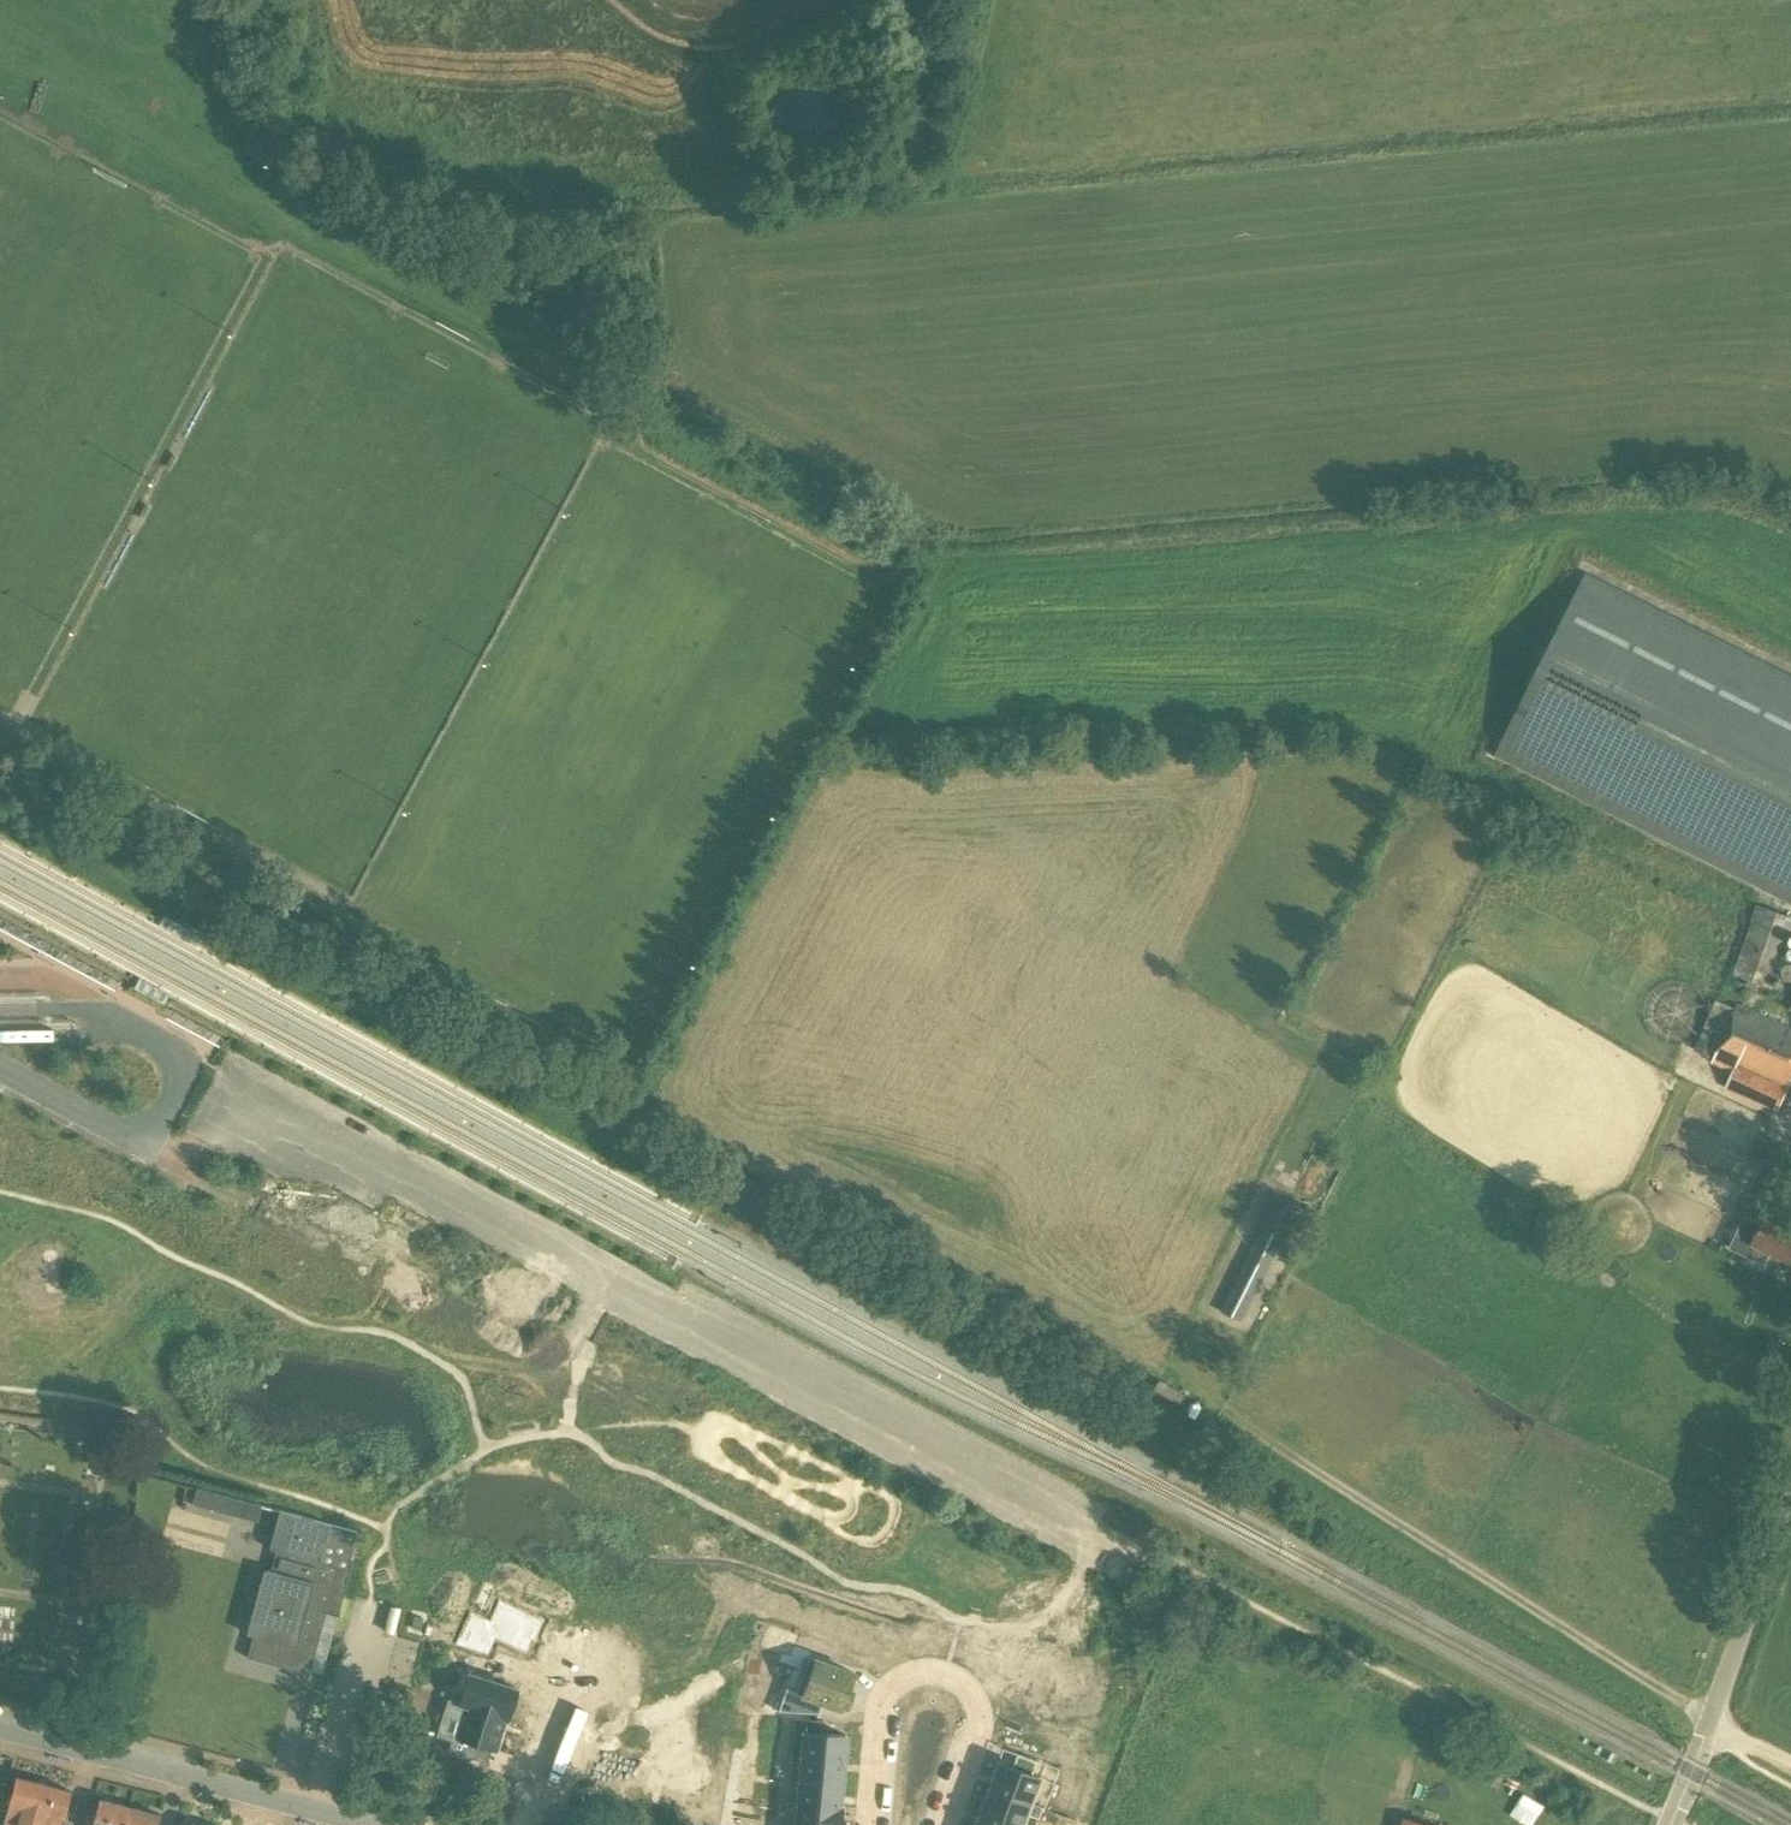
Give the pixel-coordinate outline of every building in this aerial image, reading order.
[(1542,661),(1495,755),(1790,903),(1790,786),(1542,661)] [(1790,937),(1790,916),(1756,904),(1750,920),(1753,921),(1733,976),(1772,990),(1790,937)] [(1716,999),(1694,1049),(1709,1056),(1720,1033),(1724,1035),(1712,1062),(1735,1072),(1726,1087),(1778,1111),(1790,1084),(1790,1027),(1737,1005),(1736,1008),(1716,999)] [(1766,1158),(1775,1157),(1774,1147),(1765,1147),(1766,1158)] [(1241,1319),(1283,1237),(1299,1205),(1278,1194),(1220,1309),(1241,1319)] [(1769,1210),(1749,1201),(1738,1221),(1759,1231),(1754,1242),(1747,1255),(1765,1264),(1771,1251),(1790,1260),(1790,1221),(1769,1210)] [(43,1254),(31,1275),(73,1299),(85,1278),(43,1254)] [(192,1504),(232,1515),(237,1498),(197,1488),(192,1504)] [(347,1569),(357,1530),(280,1510),(270,1548),(276,1550),(271,1570),(266,1569),(248,1634),(253,1635),(248,1657),(309,1673),(337,1566),(347,1569)] [(489,1657),(497,1639),(525,1651),(531,1636),(535,1638),(543,1620),(499,1601),(490,1620),(470,1611),(456,1643),(489,1657)] [(495,1664),(465,1654),(460,1670),(462,1671),(453,1701),(506,1718),(508,1719),(517,1688),(490,1680),(495,1664)] [(791,1691),(783,1712),(808,1715),(814,1699),(845,1710),(846,1706),(851,1708),(857,1693),(852,1691),(858,1674),(813,1658),(800,1694),(791,1691)] [(474,1759),(479,1745),(496,1750),(506,1718),(453,1701),(448,1700),(442,1717),(457,1722),(448,1750),(474,1759)] [(791,1720),(788,1756),(846,1760),(848,1737),(817,1734),(818,1722),(791,1720)] [(1000,1758),(989,1790),(1029,1804),(1040,1772),(1030,1768),(1035,1755),(1018,1749),(1013,1763),(1000,1758)] [(786,1780),(796,1780),(843,1784),(846,1760),(788,1756),(786,1780)] [(33,1781),(16,1777),(4,1823),(11,1824),(44,1824),(47,1812),(26,1807),(33,1781)] [(793,1804),(841,1808),(843,1784),(796,1780),(793,1804)] [(44,1824),(60,1824),(62,1816),(64,1817),(70,1791),(33,1781),(26,1807),(47,1812),(44,1824)] [(978,1822),(987,1824),(1022,1824),(1029,1804),(989,1790),(978,1822)] [(129,1807),(99,1799),(95,1816),(87,1813),(84,1824),(125,1824),(129,1807)] [(792,1824),(840,1824),(841,1808),(793,1804),(792,1824)] [(160,1815),(129,1807),(125,1824),(157,1824),(160,1815)]
